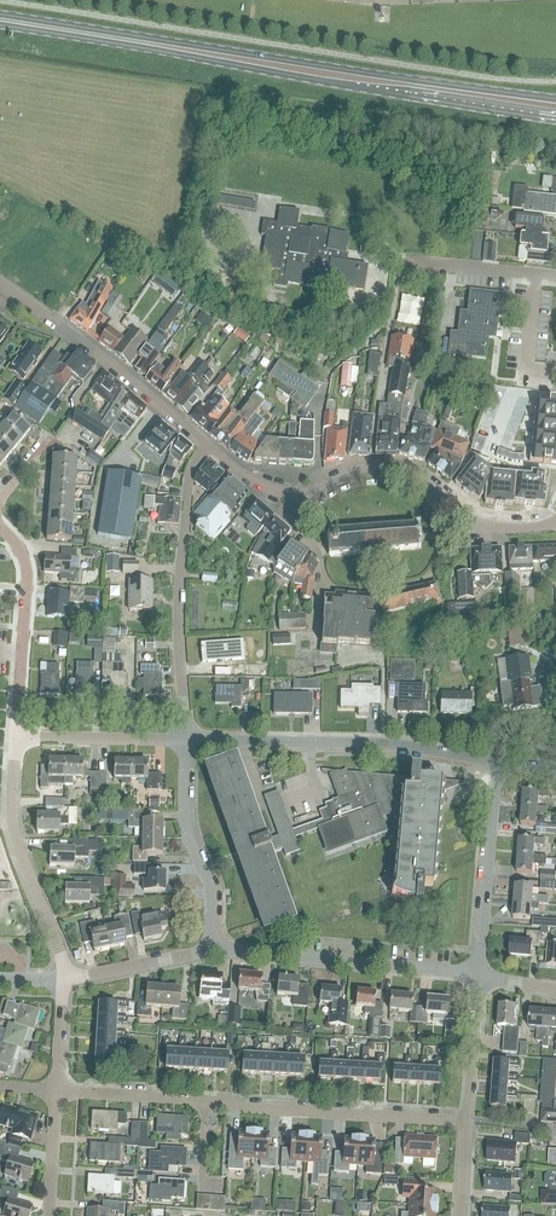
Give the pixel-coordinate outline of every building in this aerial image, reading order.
[(552,198),(527,195),(527,188),(514,186),(511,209),(524,210),(524,212),(542,213),(555,215),(555,180),(553,179),(551,191),(552,192),(552,198)] [(487,186),(481,185),(478,203),(484,204),(487,186)] [(216,204),(258,209),(259,199),(217,194),(216,204)] [(491,198),(491,205),(498,206),(499,199),(491,198)] [(348,254),(345,254),(348,236),(348,235),(329,232),(329,230),(311,227),(310,229),(296,227),(299,212),(279,209),(277,224),(262,222),(260,235),(266,236),(261,269),(275,271),(273,286),(286,288),(287,283),(320,288),(322,277),(327,278),(327,280),(345,283),(344,288),(363,291),(367,267),(346,264),(348,254)] [(540,230),(542,213),(524,212),(523,217),(516,216),(514,229),(522,229),(521,235),(546,238),(547,231),(540,230)] [(545,248),(546,238),(521,235),(520,246),(526,247),(526,253),(525,261),(550,263),(551,255),(552,255),(552,249),(545,248)] [(110,252),(121,258),(125,250),(114,244),(110,252)] [(494,261),(495,252),(487,251),(486,260),(493,261),(494,261)] [(145,268),(135,276),(141,283),(151,275),(145,268)] [(166,277),(159,271),(152,281),(159,286),(166,277)] [(98,281),(86,306),(81,303),(77,309),(69,320),(86,333),(97,317),(96,317),(103,304),(112,289),(101,283),(98,281)] [(122,297),(112,291),(106,302),(116,308),(122,297)] [(504,318),(507,296),(469,291),(467,313),(460,312),(457,334),(450,333),(448,355),(485,359),(488,338),(495,339),(497,317),(504,318)] [(160,326),(168,331),(185,307),(177,302),(160,326)] [(106,303),(101,312),(113,319),(118,310),(106,303)] [(210,318),(202,311),(194,321),(203,327),(210,318)] [(112,352),(122,338),(109,328),(98,342),(112,352)] [(127,365),(146,341),(131,330),(113,353),(127,365)] [(269,343),(272,336),(255,330),(252,337),(269,343)] [(153,353),(165,338),(157,331),(138,356),(142,359),(135,369),(137,370),(137,372),(140,375),(141,374),(143,376),(158,356),(153,353)] [(393,367),(409,369),(409,367),(410,360),(413,341),(391,337),(388,357),(387,367),(393,368),(393,367)] [(26,345),(21,353),(18,351),(6,369),(22,381),(40,355),(26,345)] [(83,383),(95,368),(94,367),(94,365),(91,362),(89,362),(84,359),(84,356),(77,352),(71,360),(66,356),(63,359),(53,352),(14,408),(38,425),(73,376),(83,383)] [(377,371),(379,354),(369,353),(367,371),(377,371)] [(145,379),(161,393),(177,371),(180,367),(172,361),(165,370),(157,364),(145,379)] [(186,378),(177,371),(161,393),(161,394),(177,407),(192,386),(193,384),(207,367),(199,361),(186,378)] [(299,377),(278,362),(269,375),(295,393),(291,400),(304,409),(318,389),(314,387),(317,381),(303,372),(299,377)] [(351,365),(341,364),(339,387),(351,388),(351,383),(350,383),(351,368),(351,365)] [(395,453),(396,453),(401,418),(409,369),(393,367),(393,368),(386,405),(379,404),(377,416),(378,416),(375,440),(376,441),(375,453),(385,453),(385,456),(395,456),(395,453)] [(213,374),(207,368),(201,376),(208,381),(213,374)] [(108,404),(110,405),(121,391),(119,390),(121,387),(104,373),(90,390),(108,404)] [(213,385),(222,392),(232,380),(223,373),(213,385)] [(194,384),(193,384),(192,386),(177,407),(187,415),(202,397),(209,389),(203,384),(204,382),(200,379),(194,384)] [(14,407),(26,389),(16,381),(3,400),(14,407)] [(292,394),(285,389),(282,394),(288,398),(292,394)] [(190,418),(208,434),(229,409),(229,407),(220,399),(224,394),(219,390),(215,395),(205,407),(202,405),(201,407),(200,406),(190,418)] [(112,407),(110,405),(108,404),(100,417),(87,409),(83,416),(74,410),(72,423),(102,443),(115,422),(120,426),(121,424),(129,431),(135,423),(119,411),(131,395),(128,395),(122,391),(112,407)] [(255,415),(260,408),(265,401),(266,399),(257,392),(253,396),(238,415),(229,409),(208,434),(209,434),(228,450),(255,415)] [(119,411),(135,423),(135,424),(147,409),(131,395),(119,411)] [(528,462),(542,463),(542,464),(544,464),(549,464),(550,464),(555,464),(555,402),(555,401),(550,401),(550,400),(548,400),(548,401),(534,400),(528,462)] [(265,401),(260,408),(265,412),(271,405),(265,401)] [(277,420),(282,412),(275,407),(270,415),(277,420)] [(398,453),(409,457),(415,440),(418,440),(424,423),(426,415),(416,412),(406,440),(403,439),(398,453)] [(2,414),(0,416),(0,423),(2,425),(22,441),(31,430),(11,414),(7,419),(2,414)] [(343,460),(346,424),(342,424),(341,430),(331,429),(332,414),(324,414),(323,428),(328,428),(324,460),(343,460)] [(263,421),(255,415),(228,450),(247,463),(259,445),(250,438),(263,421)] [(368,456),(372,417),(353,415),(348,455),(368,456)] [(159,457),(176,436),(159,422),(151,432),(142,443),(159,457)] [(294,443),(292,464),(293,464),(293,466),(300,467),(300,464),(310,465),(311,464),(312,464),(313,462),(314,423),(300,422),(298,443),(294,443)] [(460,467),(468,444),(455,439),(459,429),(440,422),(430,449),(436,451),(427,464),(450,480),(460,467)] [(22,441),(2,425),(0,423),(0,441),(13,451),(22,441)] [(287,443),(279,442),(277,462),(278,463),(278,465),(285,466),(286,463),(292,464),(294,443),(296,424),(289,423),(287,443)] [(426,424),(424,423),(418,440),(415,440),(409,457),(423,461),(435,432),(425,429),(426,424)] [(474,435),(470,450),(480,454),(486,440),(474,435)] [(179,464),(192,448),(179,437),(171,447),(170,449),(168,452),(169,453),(161,477),(172,481),(176,471),(170,469),(174,460),(179,464)] [(13,451),(0,441),(0,459),(4,462),(13,451)] [(276,462),(277,462),(279,442),(265,441),(254,457),(253,461),(268,462),(268,464),(276,465),(276,462)] [(104,460),(90,450),(86,457),(100,467),(104,460)] [(53,457),(52,471),(75,472),(76,458),(53,457)] [(474,457),(454,483),(462,489),(461,490),(469,496),(470,495),(477,501),(481,496),(484,498),(483,504),(493,505),(503,506),(512,507),(513,502),(514,503),(514,504),(523,504),(523,505),(533,506),(533,505),(542,506),(542,505),(543,505),(545,490),(544,490),(544,489),(542,489),(543,475),(493,470),(474,457)] [(207,493),(223,474),(208,461),(200,472),(195,482),(207,493)] [(52,471),(51,484),(74,486),(75,472),(52,471)] [(142,477),(106,471),(96,535),(131,540),(142,477)] [(195,528),(200,533),(208,524),(219,510),(238,487),(227,478),(218,489),(216,487),(211,494),(212,495),(209,498),(208,497),(193,515),(201,522),(195,528)] [(73,500),(74,486),(51,484),(50,498),(73,500)] [(208,524),(200,533),(212,543),(229,522),(227,520),(230,517),(232,518),(239,509),(237,507),(247,495),(238,487),(219,510),(208,524)] [(81,500),(92,501),(92,493),(82,492),(81,500)] [(153,509),(154,505),(160,505),(159,514),(158,514),(158,523),(177,525),(180,500),(144,497),(143,509),(153,509)] [(50,498),(49,512),(72,514),(73,500),(50,498)] [(241,518),(249,525),(246,528),(246,531),(254,537),(272,516),(256,502),(241,518)] [(71,527),(72,514),(49,512),(48,526),(71,527)] [(251,554),(274,565),(287,547),(281,543),(290,531),(274,517),(263,530),(266,532),(260,538),(251,554)] [(418,533),(418,525),(328,533),(328,541),(329,547),(330,555),(420,547),(419,539),(418,533)] [(71,527),(48,526),(47,540),(70,541),(71,527)] [(226,538),(234,545),(240,537),(232,531),(226,538)] [(290,543),(287,547),(274,565),(273,572),(277,575),(281,573),(285,568),(294,574),(307,553),(290,543)] [(532,547),(532,562),(548,561),(549,572),(555,571),(555,546),(532,547)] [(510,570),(532,569),(531,547),(509,548),(510,570)] [(44,555),(43,572),(60,574),(59,580),(75,581),(76,569),(69,568),(70,557),(76,558),(76,550),(61,549),(61,556),(44,555)] [(472,598),(472,584),(475,584),(479,588),(482,587),(484,587),(486,589),(491,584),(489,582),(489,577),(489,574),(501,573),(500,549),(470,550),(471,573),(457,574),(459,599),(472,598)] [(105,573),(119,573),(119,554),(105,554),(105,573)] [(311,578),(318,563),(315,561),(317,558),(307,554),(294,577),(292,584),(302,586),(300,597),(310,599),(314,579),(311,578)] [(151,611),(151,581),(137,580),(137,574),(138,574),(138,563),(122,563),(122,574),(129,574),(129,580),(128,610),(151,611)] [(254,570),(246,569),(245,578),(253,579),(254,570)] [(202,572),(201,582),(216,584),(217,574),(202,572)] [(512,572),(503,573),(505,590),(519,589),(518,576),(513,576),(512,572)] [(402,598),(404,608),(440,600),(436,584),(405,591),(406,597),(402,598)] [(67,618),(68,602),(83,603),(84,588),(72,587),(71,596),(69,596),(69,594),(49,593),(47,617),(67,618)] [(382,613),(404,608),(402,598),(406,597),(405,591),(378,597),(382,613)] [(323,623),(321,644),(321,652),(336,653),(337,645),(337,644),(354,645),(354,644),(371,646),(373,618),(371,617),(373,597),(336,594),(335,597),(325,596),(323,623)] [(237,603),(223,601),(222,609),(236,611),(237,603)] [(476,603),(447,604),(447,621),(477,620),(476,603)] [(305,629),(304,613),(277,615),(278,631),(305,629)] [(118,637),(119,629),(103,628),(103,636),(118,637)] [(510,631),(512,646),(526,644),(524,629),(510,631)] [(71,632),(71,641),(81,641),(81,632),(71,632)] [(288,634),(272,635),(273,645),(289,644),(288,634)] [(52,646),(67,647),(67,636),(53,635),(52,646)] [(87,648),(101,649),(101,636),(87,636),(87,648)] [(102,648),(116,649),(117,638),(102,637),(102,648)] [(154,640),(145,640),(145,649),(154,649),(154,640)] [(201,643),(202,662),(244,659),(242,640),(201,643)] [(127,674),(123,674),(123,663),(120,663),(120,654),(102,654),(101,681),(109,681),(109,696),(127,696),(127,674)] [(532,707),(542,706),(539,688),(530,689),(529,682),(531,681),(528,657),(504,660),(507,684),(500,685),(503,707),(512,706),(513,710),(532,708),(532,707)] [(391,661),(390,680),(413,681),(414,662),(391,661)] [(93,695),(94,673),(93,673),(93,662),(76,662),(76,672),(75,672),(75,695),(93,695)] [(58,695),(59,672),(58,673),(58,664),(45,664),(45,672),(41,672),(40,695),(58,695)] [(140,675),(143,675),(143,696),(161,696),(161,675),(158,675),(159,665),(140,665),(140,675)] [(341,668),(331,669),(332,677),(342,675),(341,668)] [(253,681),(249,681),(240,681),(240,687),(215,686),(215,704),(231,704),(231,708),(240,708),(240,697),(248,697),(248,688),(253,688),(253,681)] [(300,690),(320,690),(320,681),(300,681),(300,690)] [(427,713),(427,702),(424,702),(424,685),(397,684),(396,712),(427,713)] [(380,705),(380,688),(372,688),(372,691),(340,690),(340,708),(358,709),(358,715),(369,716),(369,705),(380,705)] [(477,707),(478,689),(470,689),(470,693),(441,693),(440,713),(469,714),(469,707),(477,707)] [(311,714),(311,694),(273,694),(273,714),(311,714)] [(321,828),(339,821),(337,814),(292,830),(278,791),(263,796),(278,835),(272,837),(270,837),(270,836),(265,836),(239,762),(234,764),(232,758),(210,766),(213,773),(208,775),(236,851),(240,862),(261,922),(266,921),(268,928),(290,920),(289,915),(293,913),(271,852),(282,848),(285,856),(299,850),(295,837),(321,828)] [(58,784),(65,785),(65,760),(48,759),(48,766),(41,766),(41,788),(49,788),(49,777),(58,777),(58,784)] [(83,760),(65,760),(65,785),(73,785),(73,777),(83,778),(83,760)] [(130,785),(130,779),(131,761),(114,760),(114,778),(121,778),(121,784),(130,785)] [(147,761),(131,761),(130,779),(146,779),(146,790),(162,790),(162,773),(147,773),(147,761)] [(329,850),(383,831),(378,816),(401,808),(400,809),(402,810),(401,816),(399,821),(401,821),(400,827),(398,832),(400,833),(399,839),(397,843),(399,844),(398,850),(396,855),(398,855),(397,861),(395,866),(397,866),(396,873),(394,877),(396,878),(395,887),(391,894),(392,894),(393,894),(394,895),(395,895),(396,895),(397,896),(398,896),(398,897),(399,897),(400,897),(401,897),(402,898),(403,898),(404,898),(405,899),(406,899),(407,899),(408,899),(410,900),(411,900),(412,900),(413,900),(414,900),(415,901),(414,904),(422,904),(423,885),(432,886),(433,881),(434,881),(433,876),(434,870),(435,870),(434,865),(435,858),(436,858),(435,853),(436,847),(437,847),(436,842),(437,836),(438,836),(437,831),(438,825),(439,824),(438,819),(439,813),(440,813),(439,809),(439,808),(440,802),(441,802),(440,797),(441,791),(446,789),(444,784),(442,779),(438,781),(419,779),(420,770),(411,769),(410,775),(410,778),(355,773),(348,773),(347,769),(340,771),(330,775),(338,797),(331,800),(337,814),(339,821),(321,828),(325,839),(329,850)] [(90,789),(98,790),(98,773),(90,773),(90,789)] [(523,791),(522,806),(537,807),(538,797),(548,797),(549,792),(538,791),(538,793),(523,791)] [(45,799),(45,807),(64,808),(64,799),(45,799)] [(547,808),(537,807),(522,806),(520,824),(536,826),(537,814),(547,814),(547,808)] [(77,808),(64,808),(45,807),(45,815),(37,815),(36,832),(58,833),(59,825),(77,825),(77,808)] [(114,820),(116,818),(117,813),(114,812),(108,812),(106,814),(106,818),(108,820),(114,820)] [(139,828),(138,837),(162,838),(162,822),(147,821),(147,813),(128,813),(128,828),(139,828)] [(536,824),(536,833),(555,834),(555,825),(536,824)] [(161,854),(162,838),(138,837),(138,838),(142,838),(142,847),(132,847),(132,862),(146,862),(146,854),(161,854)] [(519,839),(518,854),(533,855),(534,845),(544,846),(545,839),(534,839),(534,841),(519,839)] [(97,841),(88,841),(70,840),(69,849),(58,848),(50,848),(49,866),(73,866),(73,857),(88,858),(88,856),(88,851),(98,852),(98,845),(97,841)] [(546,856),(533,855),(518,854),(516,873),(532,874),(532,865),(546,866),(546,856)] [(159,865),(140,864),(134,864),(134,873),(148,874),(148,881),(143,881),(143,891),(164,891),(165,873),(160,873),(159,865)] [(541,871),(540,880),(555,882),(555,872),(541,871)] [(65,904),(84,904),(83,911),(94,908),(94,904),(88,904),(89,895),(103,896),(104,879),(86,878),(85,887),(73,887),(65,886),(65,904)] [(540,881),(540,889),(555,891),(555,882),(540,881)] [(135,896),(135,886),(126,886),(115,886),(118,895),(135,896)] [(516,886),(514,902),(531,904),(539,904),(548,905),(549,897),(532,896),(533,888),(516,886)] [(539,904),(531,904),(514,902),(513,918),(530,919),(531,910),(539,911),(539,904)] [(141,934),(143,940),(160,937),(159,930),(166,928),(163,913),(140,918),(139,911),(130,913),(134,935),(141,934)] [(132,936),(130,928),(128,914),(113,917),(115,926),(105,928),(110,947),(125,944),(124,938),(132,936)] [(532,918),(531,928),(555,930),(555,920),(532,918)] [(94,951),(110,947),(105,928),(96,930),(94,921),(79,924),(83,943),(92,942),(94,951)] [(539,948),(540,934),(527,932),(526,942),(511,941),(510,957),(530,959),(531,947),(539,948)] [(548,943),(546,964),(555,965),(555,944),(548,943)] [(230,986),(226,985),(221,985),(221,975),(201,974),(199,1001),(213,1002),(213,1005),(228,1006),(230,986)] [(267,1002),(269,985),(260,985),(261,976),(239,974),(238,989),(258,991),(257,1001),(267,1002)] [(307,1007),(309,985),(298,984),(298,979),(278,977),(276,995),(293,997),(292,1006),(307,1007)] [(151,1007),(162,1008),(163,988),(147,986),(146,1001),(138,1001),(136,1016),(150,1017),(151,1007)] [(180,989),(163,988),(162,1008),(172,1009),(171,1019),(186,1020),(188,1005),(178,1004),(180,989)] [(345,1026),(347,1005),(339,1004),(341,990),(320,989),(319,1004),(330,1005),(328,1024),(345,1026)] [(381,1019),(382,1003),(374,1003),(375,993),(356,992),(355,1007),(364,1008),(364,1014),(370,1015),(370,1018),(381,1019)] [(409,1022),(418,1023),(419,1007),(411,1006),(412,997),(390,995),(389,1010),(410,1012),(409,1022)] [(425,1007),(419,1007),(418,1023),(426,1024),(427,1013),(447,1015),(448,999),(426,997),(425,1007)] [(14,1020),(13,1024),(28,1029),(34,1031),(40,1011),(19,1004),(19,1006),(14,1005),(15,1004),(7,1001),(3,1015),(9,1017),(10,1019),(14,1020)] [(97,1015),(116,1016),(117,1007),(128,1008),(128,1002),(116,1001),(116,1004),(98,1003),(97,1015)] [(497,1026),(504,1027),(502,1052),(517,1053),(519,1027),(513,1027),(515,1007),(499,1006),(497,1026)] [(241,1008),(227,1007),(226,1024),(239,1025),(241,1008)] [(536,1041),(542,1042),(544,1012),(530,1010),(528,1027),(537,1028),(536,1041)] [(544,1012),(542,1042),(542,1047),(548,1048),(549,1038),(551,1038),(552,1029),(555,1030),(555,1013),(544,1012)] [(127,1017),(116,1016),(97,1015),(96,1031),(115,1032),(116,1022),(127,1023),(127,1017)] [(22,1049),(28,1029),(13,1024),(7,1022),(1,1043),(16,1047),(22,1049)] [(379,1026),(370,1025),(369,1038),(379,1038),(379,1026)] [(391,1027),(380,1026),(379,1038),(390,1039),(391,1027)] [(96,1031),(96,1046),(114,1047),(115,1037),(126,1038),(126,1032),(115,1032),(96,1031)] [(434,1040),(434,1032),(419,1031),(418,1039),(434,1040)] [(227,1033),(226,1045),(234,1045),(235,1033),(227,1033)] [(164,1069),(177,1070),(178,1051),(169,1050),(169,1040),(164,1039),(163,1051),(165,1051),(164,1069)] [(179,1040),(178,1051),(177,1070),(193,1070),(194,1052),(184,1052),(185,1040),(179,1040)] [(193,1070),(208,1071),(209,1053),(199,1052),(200,1041),(194,1041),(194,1052),(193,1070)] [(16,1047),(1,1043),(0,1042),(0,1073),(6,1074),(8,1067),(10,1068),(16,1047)] [(209,1042),(209,1053),(208,1071),(226,1072),(227,1054),(215,1053),(215,1042),(209,1042)] [(528,1043),(520,1042),(519,1057),(527,1057),(528,1043)] [(39,1046),(31,1043),(29,1052),(36,1054),(39,1046)] [(241,1073),(254,1074),(255,1056),(245,1055),(246,1044),(240,1044),(239,1055),(242,1055),(241,1073)] [(255,1045),(255,1056),(254,1074),(269,1075),(270,1057),(260,1056),(261,1045),(255,1045)] [(125,1048),(114,1047),(96,1046),(94,1065),(113,1066),(114,1053),(125,1053),(125,1048)] [(269,1075),(284,1076),(285,1057),(276,1057),(276,1046),(271,1046),(270,1057),(269,1075)] [(286,1047),(285,1057),(284,1076),(304,1077),(305,1059),(291,1058),(291,1047),(286,1047)] [(366,1081),(367,1066),(368,1055),(368,1047),(362,1047),(361,1066),(352,1065),(351,1080),(366,1081)] [(335,1079),(336,1064),(337,1054),(331,1053),(330,1064),(318,1063),(317,1078),(335,1079)] [(346,1065),(336,1064),(335,1079),(351,1080),(352,1065),(352,1055),(347,1055),(346,1065)] [(367,1066),(366,1081),(379,1082),(380,1067),(382,1067),(383,1057),(377,1056),(377,1067),(367,1066)] [(410,1083),(411,1068),(411,1058),(406,1058),(405,1068),(393,1067),(392,1082),(410,1083)] [(420,1069),(411,1068),(410,1083),(425,1084),(426,1069),(426,1059),(421,1059),(420,1069)] [(542,1066),(555,1067),(555,1060),(543,1059),(542,1066)] [(426,1069),(425,1084),(438,1085),(439,1069),(441,1070),(442,1060),(436,1060),(436,1070),(426,1069)] [(495,1061),(494,1075),(508,1076),(509,1066),(519,1067),(520,1061),(509,1060),(509,1062),(495,1061)] [(542,1073),(555,1075),(555,1067),(542,1066),(542,1073)] [(555,1082),(555,1076),(555,1075),(542,1073),(541,1081),(555,1082)] [(519,1077),(508,1076),(494,1075),(492,1090),(507,1091),(508,1081),(518,1082),(519,1077)] [(555,1082),(541,1081),(540,1088),(555,1089),(555,1082)] [(540,1088),(540,1095),(554,1097),(555,1089),(540,1088)] [(507,1091),(492,1090),(491,1108),(506,1109),(507,1097),(517,1098),(517,1092),(507,1091)] [(539,1103),(541,1103),(554,1104),(554,1097),(540,1095),(539,1103)] [(534,1099),(523,1098),(522,1113),(533,1114),(534,1099)] [(541,1103),(540,1123),(555,1123),(555,1104),(554,1104),(541,1103)] [(12,1129),(10,1134),(30,1140),(37,1116),(3,1105),(0,1115),(0,1126),(12,1129)] [(126,1114),(117,1114),(92,1112),(91,1129),(116,1131),(116,1125),(125,1125),(126,1114)] [(188,1118),(162,1117),(157,1116),(155,1134),(165,1134),(164,1140),(180,1141),(180,1135),(187,1135),(188,1118)] [(139,1122),(131,1122),(130,1138),(138,1139),(139,1122)] [(147,1123),(139,1122),(138,1139),(146,1139),(147,1123)] [(252,1159),(253,1131),(245,1131),(238,1131),(238,1142),(237,1142),(237,1144),(238,1144),(237,1149),(229,1148),(227,1169),(242,1170),(243,1158),(252,1159)] [(262,1132),(253,1131),(252,1159),(260,1159),(260,1167),(275,1168),(276,1151),(267,1151),(267,1146),(268,1146),(268,1144),(268,1133),(262,1132)] [(304,1162),(306,1135),(297,1134),(291,1134),(290,1145),(290,1148),(290,1152),(281,1152),(280,1168),(295,1169),(296,1162),(304,1162)] [(514,1163),(516,1144),(529,1145),(530,1135),(515,1134),(514,1144),(489,1141),(488,1141),(486,1161),(487,1161),(487,1160),(514,1163)] [(317,1185),(318,1175),(327,1176),(329,1155),(320,1154),(320,1150),(321,1150),(321,1147),(320,1147),(321,1136),(315,1136),(315,1135),(306,1135),(304,1162),(313,1163),(312,1175),(311,1175),(310,1184),(317,1185)] [(7,1144),(20,1148),(22,1140),(9,1136),(7,1144)] [(395,1143),(394,1164),(403,1164),(403,1157),(434,1159),(436,1138),(435,1138),(405,1137),(405,1136),(404,1136),(404,1144),(395,1143)] [(357,1166),(359,1138),(350,1137),(350,1138),(344,1137),(343,1149),(342,1149),(342,1151),(343,1151),(343,1156),(334,1155),(333,1171),(348,1172),(349,1165),(357,1166)] [(130,1138),(123,1138),(123,1146),(138,1147),(138,1139),(130,1138)] [(368,1139),(359,1138),(357,1166),(366,1166),(365,1174),(380,1174),(381,1158),(373,1157),(373,1153),(374,1153),(374,1151),(373,1150),(374,1139),(368,1139)] [(155,1149),(155,1140),(146,1139),(138,1139),(138,1147),(137,1148),(150,1149),(155,1149)] [(120,1145),(90,1143),(89,1161),(114,1162),(119,1162),(120,1145)] [(34,1163),(18,1158),(20,1149),(2,1144),(0,1153),(0,1161),(7,1163),(3,1175),(28,1182),(34,1163)] [(185,1167),(186,1149),(160,1148),(160,1153),(150,1152),(149,1152),(149,1155),(148,1171),(167,1172),(167,1166),(185,1167)] [(548,1150),(548,1164),(555,1164),(555,1150),(548,1150)] [(393,1168),(384,1167),(384,1175),(393,1176),(393,1168)] [(137,1171),(122,1170),(121,1178),(136,1179),(137,1171)] [(523,1170),(515,1170),(514,1180),(522,1181),(523,1170)] [(137,1182),(152,1183),(152,1172),(137,1172),(137,1182)] [(510,1192),(512,1175),(485,1173),(484,1190),(510,1192)] [(112,1194),(113,1176),(88,1175),(87,1193),(112,1194)] [(170,1202),(170,1198),(182,1199),(183,1182),(158,1180),(157,1197),(161,1197),(161,1201),(170,1202)] [(409,1196),(408,1204),(436,1206),(436,1197),(437,1191),(425,1191),(425,1190),(423,1190),(424,1182),(403,1180),(402,1196),(409,1196)] [(32,1206),(16,1201),(18,1192),(1,1187),(0,1190),(0,1203),(5,1205),(2,1215),(28,1215),(32,1206)] [(541,1191),(541,1205),(555,1205),(555,1192),(541,1191)] [(366,1193),(358,1192),(357,1201),(365,1201),(366,1193)] [(203,1210),(204,1195),(197,1195),(196,1210),(203,1210)] [(203,1210),(210,1210),(211,1196),(204,1195),(203,1210)] [(210,1210),(217,1211),(218,1196),(211,1196),(210,1210)] [(218,1196),(217,1211),(224,1211),(225,1197),(218,1196)] [(267,1207),(266,1198),(253,1199),(253,1208),(267,1207)] [(117,1212),(117,1215),(124,1215),(124,1204),(118,1204),(118,1202),(102,1201),(101,1210),(86,1209),(85,1215),(107,1215),(107,1211),(117,1212)] [(310,1202),(303,1202),(302,1211),(309,1212),(310,1202)] [(408,1204),(408,1213),(401,1212),(400,1215),(435,1215),(436,1206),(408,1204)] [(284,1213),(285,1205),(277,1205),(276,1212),(284,1213)] [(509,1208),(483,1206),(482,1215),(509,1215),(509,1208)]
